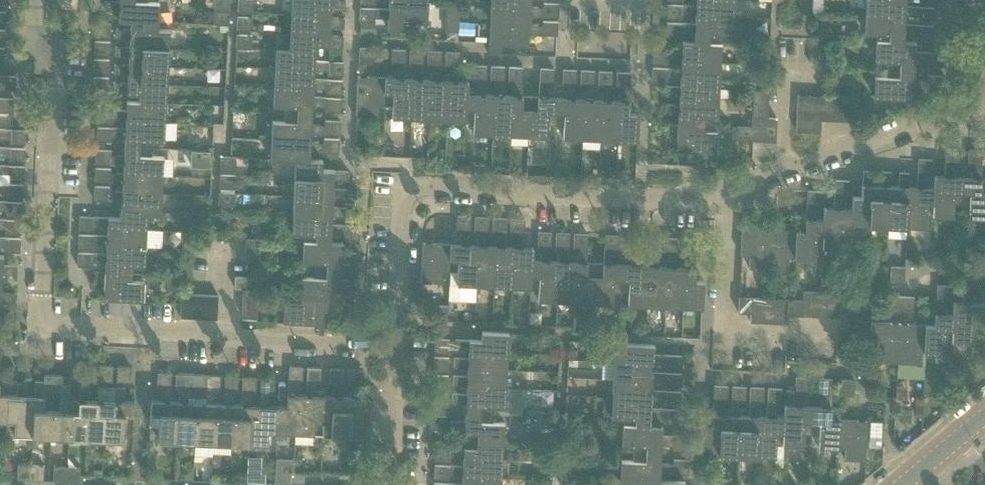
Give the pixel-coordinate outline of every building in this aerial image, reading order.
[(132,19),(159,20),(160,1),(146,0),(121,0),(114,0),(107,0),(107,9),(121,9),(120,19),(132,19)] [(239,12),(254,13),(255,0),(239,0),(239,12)] [(292,14),(318,16),(319,8),(331,8),(345,9),(345,0),(292,0),(292,14)] [(389,8),(361,7),(361,20),(375,21),(376,17),(389,17),(388,27),(416,28),(416,19),(428,20),(429,1),(417,0),(404,0),(403,8),(389,8)] [(389,8),(403,8),(404,0),(389,0),(389,8)] [(492,22),(517,23),(517,14),(531,15),(558,16),(559,2),(545,2),(544,6),(531,5),(531,0),(518,0),(517,5),(492,4),(492,22)] [(697,23),(709,24),(709,15),(736,16),(736,0),(710,0),(710,6),(697,5),(669,4),(668,17),(684,18),(684,14),(697,14),(697,23)] [(866,13),(892,14),(891,23),(905,24),(905,15),(918,15),(917,20),(934,21),(934,7),(906,6),(892,5),(893,0),(867,0),(866,13)] [(292,14),(291,32),(317,33),(318,26),(330,26),(344,27),(344,18),(330,17),(331,8),(319,8),(318,16),(292,14)] [(214,25),(229,25),(230,25),(230,12),(215,12),(214,25)] [(877,32),(877,39),(904,41),(904,32),(916,33),(916,38),(933,39),(934,25),(905,24),(891,23),(892,14),(866,13),(865,31),(877,32)] [(492,22),(491,41),(492,41),(503,41),(530,42),(530,33),(556,34),(557,34),(557,33),(558,20),(544,20),(544,24),(530,23),(531,15),(517,14),(517,23),(492,22)] [(696,32),(696,42),(722,44),(722,35),(735,35),(736,16),(709,15),(709,24),(697,23),(668,22),(667,35),(683,36),(683,32),(696,32)] [(238,16),(237,30),(252,31),(253,17),(238,16)] [(118,37),(131,38),(143,38),(143,47),(169,48),(170,28),(159,28),(159,20),(132,19),(131,28),(118,28),(118,37)] [(96,22),(96,36),(111,37),(112,23),(96,22)] [(363,22),(363,31),(375,31),(375,22),(363,22)] [(459,22),(459,34),(470,34),(470,23),(459,22)] [(291,32),(290,50),(316,51),(316,44),(329,45),(329,44),(343,45),(343,36),(329,35),(330,26),(318,26),(317,33),(291,32)] [(237,34),(236,48),(251,49),(252,35),(237,34)] [(117,55),(130,55),(142,56),(142,65),(168,66),(169,48),(143,47),(143,38),(131,38),(130,47),(117,46),(117,55)] [(888,60),(887,68),(914,69),(914,60),(927,61),(927,65),(943,66),(944,52),(915,50),(915,41),(904,41),(877,39),(876,59),(888,60)] [(96,40),(95,54),(110,54),(111,41),(96,40)] [(682,59),(682,68),(695,69),(695,60),(721,61),(722,44),(696,42),(683,41),(683,50),(654,49),(653,62),(669,63),(669,59),(682,59)] [(359,46),(359,62),(373,63),(374,47),(359,46)] [(392,116),(412,117),(413,91),(404,91),(405,78),(406,49),(393,48),(392,64),(396,64),(395,78),(385,77),(384,104),(392,104),(392,116)] [(276,49),(275,67),(277,67),(303,69),(303,78),(315,78),(315,70),(328,71),(327,75),(342,76),(343,62),(342,62),(316,60),(315,60),(315,53),(316,53),(316,52),(316,51),(290,50),(276,49)] [(412,117),(430,118),(431,92),(422,92),(423,78),(424,49),(411,49),(410,65),(415,65),(414,78),(405,78),(404,91),(413,91),(412,117)] [(430,118),(448,119),(449,93),(440,93),(441,79),(442,50),(429,50),(428,65),(432,66),(432,79),(423,78),(422,92),(431,92),(430,118)] [(448,119),(465,120),(467,92),(468,80),(459,80),(460,51),(447,50),(446,66),(450,67),(450,80),(441,79),(440,93),(449,93),(448,119)] [(116,73),(129,73),(142,74),(141,83),(168,84),(168,66),(142,65),(142,56),(130,55),(130,64),(116,64),(116,73)] [(95,58),(94,71),(109,72),(110,59),(95,58)] [(681,77),(681,86),(694,87),(695,78),(720,79),(721,61),(695,60),(695,69),(682,68),(653,67),(652,80),(668,81),(668,76),(681,77)] [(473,132),(493,133),(494,106),(486,106),(486,93),(487,65),(474,64),(474,80),(476,80),(476,93),(467,92),(465,120),(474,120),(473,132)] [(493,133),(511,134),(513,107),(504,107),(504,94),(506,66),(492,65),(491,81),(496,81),(495,93),(486,93),(486,106),(494,106),(493,133)] [(511,134),(529,135),(531,96),(522,95),(523,67),(510,66),(509,81),(514,82),(513,95),(504,94),(504,107),(513,107),(511,134)] [(275,67),(274,86),(276,86),(302,87),(302,96),(314,96),(314,88),(315,88),(326,88),(326,93),(328,93),(341,94),(342,80),(315,79),(315,78),(303,78),(303,69),(277,67),(275,67)] [(548,123),(555,123),(557,97),(548,96),(548,84),(554,84),(555,68),(541,67),(540,96),(531,96),(529,135),(547,136),(548,123)] [(563,136),(582,137),(584,111),(575,110),(576,98),(577,69),(563,68),(563,84),(566,84),(566,97),(557,97),(555,123),(564,124),(563,136)] [(914,69),(887,68),(887,76),(875,75),(874,95),(912,97),(913,88),(942,89),(943,75),(926,74),(926,79),(913,79),(914,69)] [(582,137),(601,138),(602,112),(593,111),(594,98),(595,70),(582,69),(581,85),(585,85),(584,98),(576,98),(575,110),(584,111),(582,137)] [(601,138),(619,139),(620,112),(611,112),(612,99),(613,71),(599,70),(599,86),(603,86),(603,99),(594,98),(593,111),(602,112),(601,138)] [(620,112),(619,139),(637,140),(639,113),(630,113),(631,100),(630,100),(631,72),(618,71),(617,87),(622,87),(621,99),(612,99),(611,112),(620,112)] [(141,93),(141,101),(167,102),(168,84),(141,83),(142,74),(129,73),(129,82),(115,81),(115,91),(128,91),(128,92),(141,93)] [(15,88),(16,75),(0,74),(0,87),(15,88)] [(93,90),(99,90),(108,91),(109,77),(94,76),(93,90)] [(376,104),(384,104),(385,77),(358,76),(356,115),(375,116),(376,104)] [(680,95),(680,104),(693,105),(694,96),(719,97),(720,79),(695,78),(694,87),(681,86),(667,85),(666,95),(680,95)] [(274,86),(273,105),(285,106),(285,113),(286,113),(313,115),(313,106),(314,106),(325,107),(325,111),(327,111),(340,112),(341,98),(314,96),(302,96),(302,87),(276,86),(274,86)] [(753,116),(765,116),(768,116),(769,90),(754,89),(753,116)] [(798,94),(797,118),(809,119),(810,95),(798,94)] [(809,119),(821,120),(822,95),(810,95),(809,119)] [(822,120),(833,120),(834,96),(822,95),(821,120),(822,120)] [(679,114),(679,123),(705,124),(705,116),(719,116),(719,97),(694,96),(693,105),(680,104),(666,103),(666,113),(679,114)] [(847,96),(834,96),(833,120),(845,121),(847,96)] [(859,97),(847,96),(845,121),(858,121),(859,97)] [(14,111),(15,98),(0,97),(0,110),(14,111)] [(127,120),(126,128),(139,129),(139,120),(166,122),(167,102),(141,101),(128,100),(127,110),(99,108),(98,122),(113,123),(114,119),(127,120)] [(273,120),(272,139),(299,140),(300,132),(311,133),(339,135),(340,121),(327,120),(325,120),(325,124),(313,124),(312,124),(313,115),(286,113),(285,113),(285,121),(273,120)] [(752,139),(764,140),(765,116),(753,116),(752,126),(752,139)] [(765,116),(764,140),(776,141),(777,117),(768,116),(765,116)] [(822,120),(821,120),(809,119),(797,118),(796,131),(821,132),(822,120)] [(126,137),(125,145),(152,147),(153,139),(165,139),(166,122),(139,120),(139,129),(126,128),(98,127),(97,140),(112,141),(113,136),(126,137)] [(705,124),(679,123),(677,150),(717,152),(718,133),(705,132),(705,124)] [(737,139),(752,139),(752,126),(737,126),(737,139)] [(11,138),(10,143),(26,143),(26,129),(0,128),(0,138),(11,138)] [(272,139),(271,159),(295,160),(296,159),(310,160),(311,150),(338,152),(339,139),(324,138),(324,143),(311,142),(311,133),(300,132),(299,140),(272,139)] [(96,163),(124,164),(137,165),(137,174),(163,176),(164,155),(152,154),(152,147),(125,145),(125,155),(112,155),(112,150),(97,149),(96,163)] [(10,156),(10,160),(25,161),(25,148),(0,147),(0,156),(10,156)] [(935,175),(935,188),(934,216),(954,217),(954,204),(962,205),(963,177),(954,176),(954,163),(959,163),(960,148),(946,148),(945,175),(935,175)] [(963,177),(962,205),(969,205),(969,218),(984,218),(984,178),(981,178),(982,149),(969,149),(968,164),(972,164),(972,177),(963,177)] [(191,150),(190,167),(209,168),(210,151),(191,150)] [(222,156),(221,169),(237,170),(237,156),(222,156)] [(918,158),(917,186),(916,200),(907,199),(906,226),(925,227),(926,215),(934,216),(935,188),(926,187),(926,174),(931,174),(932,159),(918,158)] [(295,160),(295,177),(296,177),(322,179),(321,188),(333,188),(333,180),(335,180),(347,180),(348,171),(339,171),(337,171),(336,171),(334,170),(322,169),(322,160),(310,160),(296,159),(295,160)] [(95,181),(123,182),(136,183),(136,192),(162,193),(163,176),(137,174),(137,165),(124,164),(124,174),(111,173),(111,168),(96,167),(95,181)] [(9,174),(9,178),(24,179),(25,166),(0,165),(0,174),(9,174)] [(853,196),(853,209),(853,223),(870,224),(871,197),(880,198),(881,184),(872,184),(873,171),(864,170),(862,197),(853,196)] [(881,171),(881,184),(880,198),(871,197),(870,224),(888,225),(890,198),(898,199),(899,185),(890,185),(891,172),(881,171)] [(888,225),(888,237),(905,238),(906,226),(907,199),(916,200),(917,186),(908,186),(909,173),(899,172),(899,185),(898,199),(890,198),(888,225)] [(221,174),(220,187),(236,188),(236,175),(221,174)] [(295,177),(294,195),(321,197),(320,205),(332,206),(332,197),(334,197),(346,198),(347,189),(334,188),(333,188),(321,188),(322,179),(296,177),(295,177)] [(824,207),(823,219),(824,219),(823,246),(843,247),(844,223),(853,223),(853,209),(844,208),(845,195),(849,196),(850,180),(835,179),(833,208),(824,207)] [(8,192),(8,196),(23,197),(24,183),(0,182),(0,191),(8,192)] [(123,200),(123,209),(148,210),(161,211),(162,193),(136,192),(136,183),(123,182),(123,191),(110,191),(110,186),(95,185),(94,199),(123,200)] [(805,230),(797,230),(796,257),(816,258),(817,246),(823,246),(824,219),(823,219),(815,219),(815,206),(820,207),(821,190),(808,190),(806,218),(805,230)] [(220,192),(219,205),(235,206),(235,193),(220,192)] [(294,195),(293,214),(320,216),(319,223),(331,224),(331,215),(333,215),(345,216),(346,207),(333,206),(332,206),(320,205),(321,197),(294,195)] [(7,210),(7,214),(23,215),(23,201),(0,200),(0,209),(7,210)] [(108,226),(108,235),(121,235),(121,226),(147,228),(148,210),(123,209),(122,217),(109,216),(109,217),(80,215),(80,229),(95,230),(95,225),(108,226)] [(304,234),(303,240),(331,242),(332,233),(345,233),(344,238),(359,239),(360,226),(331,224),(319,223),(320,216),(293,214),(292,233),(304,234)] [(458,283),(476,284),(478,257),(468,256),(469,244),(470,215),(457,215),(456,230),(460,230),(460,244),(452,243),(451,270),(459,271),(458,283)] [(476,284),(494,285),(496,258),(487,257),(487,245),(489,216),(475,216),(474,231),(479,231),(478,244),(469,244),(468,256),(478,257),(476,284)] [(494,285),(513,286),(514,259),(505,258),(506,246),(507,217),(493,216),(493,232),(497,232),(496,245),(487,245),(487,257),(496,258),(494,285)] [(513,286),(530,287),(532,261),(533,247),(523,247),(525,218),(511,217),(510,233),(515,233),(514,246),(506,246),(505,258),(514,259),(513,286)] [(7,228),(6,232),(22,233),(22,219),(0,218),(0,227),(7,228)] [(107,244),(107,253),(120,254),(120,244),(146,246),(147,228),(121,226),(121,235),(108,235),(79,233),(79,247),(94,248),(94,243),(107,244)] [(749,267),(768,268),(770,229),(742,227),(741,254),(750,254),(749,267)] [(770,229),(768,268),(787,269),(788,256),(796,257),(797,230),(770,229)] [(539,299),(557,300),(558,274),(549,273),(550,261),(551,232),(538,231),(537,246),(542,247),(542,261),(532,261),(530,287),(539,287),(539,299)] [(557,300),(576,301),(577,274),(568,274),(568,261),(570,233),(556,232),(555,248),(560,248),(559,261),(550,261),(549,273),(558,274),(557,300)] [(576,301),(593,302),(595,275),(586,275),(586,263),(588,234),(574,233),(574,248),(578,248),(577,262),(568,261),(568,274),(577,274),(576,301)] [(613,290),(621,290),(623,264),(614,264),(614,250),(619,250),(619,235),(606,235),(604,264),(586,263),(586,275),(595,275),(593,302),(612,303),(613,290)] [(4,246),(4,250),(21,251),(22,237),(0,236),(0,246),(4,246)] [(628,304),(647,305),(648,278),(640,278),(640,265),(642,236),(628,236),(627,251),(632,251),(632,265),(623,264),(621,290),(629,291),(628,304)] [(647,305),(665,306),(667,279),(657,279),(658,266),(660,237),(646,237),(646,252),(650,252),(649,266),(640,265),(640,278),(648,278),(647,305)] [(246,251),(250,252),(261,252),(261,239),(246,238),(246,251)] [(665,306),(683,306),(684,280),(675,279),(676,267),(677,238),(664,238),(663,253),(668,253),(667,267),(658,266),(657,279),(667,279),(665,306)] [(684,280),(683,306),(702,307),(704,281),(695,280),(695,268),(694,268),(696,239),(682,238),(681,254),(686,254),(685,267),(676,267),(675,279),(684,280)] [(303,240),(302,260),(315,261),(314,269),(341,270),(342,261),(356,262),(356,253),(343,252),(343,250),(344,242),(331,242),(303,240)] [(443,270),(451,270),(452,243),(424,242),(422,281),(442,282),(443,270)] [(106,262),(106,271),(133,272),(133,264),(145,265),(146,246),(120,244),(120,254),(107,253),(78,252),(78,265),(93,266),(93,261),(106,262)] [(1,283),(2,273),(15,274),(15,264),(2,264),(2,256),(0,255),(0,282),(1,283)] [(855,279),(869,280),(870,264),(856,264),(855,279)] [(873,280),(887,281),(888,265),(874,264),(873,280)] [(892,265),(891,281),(905,282),(906,266),(905,266),(892,265)] [(303,276),(302,294),(328,296),(328,298),(340,298),(341,288),(354,289),(354,280),(341,279),(341,270),(314,269),(314,277),(303,276)] [(133,272),(106,271),(104,299),(143,301),(144,281),(132,280),(133,272)] [(168,287),(183,288),(184,274),(168,273),(168,287)] [(955,302),(954,314),(955,315),(953,341),(972,342),(974,318),(982,318),(983,304),(973,303),(974,290),(978,290),(979,275),(965,274),(964,303),(955,302)] [(235,287),(244,288),(259,289),(259,276),(236,275),(235,287)] [(0,310),(1,301),(14,301),(14,292),(1,292),(1,283),(0,282),(0,310)] [(935,325),(927,325),(926,352),(945,353),(945,341),(953,341),(955,315),(954,314),(946,314),(947,301),(951,301),(952,285),(938,285),(937,314),(936,314),(935,325)] [(259,289),(244,288),(242,315),(257,316),(259,289)] [(803,300),(803,315),(815,316),(816,292),(804,291),(803,300)] [(816,292),(815,316),(827,316),(828,292),(816,292)] [(828,292),(827,316),(839,317),(840,293),(828,292)] [(181,316),(193,317),(194,294),(182,293),(181,316)] [(193,317),(205,318),(206,294),(194,294),(193,317)] [(206,294),(205,318),(217,318),(218,295),(206,294)] [(285,302),(284,322),(326,324),(328,298),(328,296),(302,294),(301,303),(285,302)] [(887,311),(901,312),(902,296),(888,296),(887,311)] [(902,296),(901,312),(914,313),(915,297),(902,296)] [(751,312),(752,298),(739,297),(738,312),(751,312)] [(751,312),(750,321),(763,322),(764,298),(752,298),(751,312)] [(764,298),(763,322),(775,323),(776,299),(764,298)] [(776,299),(775,323),(787,323),(787,314),(788,299),(776,299)] [(803,300),(788,299),(787,314),(803,315),(803,300)] [(435,320),(448,320),(449,305),(436,305),(435,320)] [(880,362),(898,363),(900,324),(872,322),(871,349),(880,350),(880,362)] [(900,324),(898,363),(917,364),(918,352),(926,352),(927,325),(900,324)] [(455,340),(455,349),(468,350),(468,359),(480,359),(481,351),(507,352),(508,338),(508,332),(484,331),(482,331),(482,338),(482,340),(469,339),(469,341),(455,340)] [(435,339),(434,353),(449,353),(450,340),(435,339)] [(616,341),(614,361),(641,363),(640,372),(653,372),(653,364),(665,364),(665,369),(682,370),(683,356),(654,355),(655,343),(616,341)] [(454,358),(454,367),(467,368),(467,377),(480,378),(480,369),(507,370),(507,352),(481,351),(480,359),(468,359),(454,358)] [(434,357),(433,370),(449,371),(449,358),(434,357)] [(614,361),(614,380),(640,381),(639,390),(652,391),(653,382),(665,382),(664,387),(681,387),(682,374),(653,372),(640,372),(641,363),(614,361)] [(99,369),(98,380),(112,381),(113,366),(99,365),(99,369)] [(117,366),(116,381),(130,382),(130,367),(117,366)] [(277,406),(276,432),(295,433),(296,406),(305,407),(305,394),(296,394),(297,382),(302,382),(302,367),(289,366),(288,379),(288,394),(287,393),(286,406),(277,405),(277,406)] [(296,406),(295,433),(322,434),(324,395),(315,395),(315,382),(320,383),(320,367),(307,367),(305,394),(305,407),(296,406)] [(324,395),(322,434),(349,435),(350,409),(341,408),(342,396),(343,368),(330,368),(329,383),(333,383),(333,396),(324,395)] [(342,396),(341,408),(350,409),(349,435),(367,436),(369,397),(360,397),(360,385),(361,369),(348,369),(347,384),(351,384),(351,396),(342,396)] [(454,376),(453,385),(467,386),(466,395),(479,395),(479,386),(506,388),(507,370),(480,369),(480,378),(467,377),(454,376)] [(151,400),(150,414),(159,414),(158,439),(176,440),(177,415),(169,415),(169,401),(171,373),(157,372),(157,388),(161,388),(160,400),(151,400)] [(169,401),(169,415),(177,415),(176,440),(195,441),(196,416),(204,416),(204,403),(205,403),(207,375),(191,374),(175,373),(175,388),(179,389),(178,401),(169,401)] [(26,396),(25,408),(26,408),(35,408),(34,434),(52,435),(53,408),(61,408),(62,384),(62,375),(44,374),(44,381),(35,380),(34,396),(26,396)] [(196,416),(195,441),(213,442),(214,417),(223,417),(223,403),(214,403),(215,390),(219,390),(220,375),(207,375),(205,403),(204,403),(204,416),(196,416)] [(433,375),(432,389),(448,389),(448,376),(433,375)] [(214,417),(213,442),(230,443),(232,418),(241,418),(241,404),(232,404),(233,391),(237,391),(238,376),(225,376),(223,403),(223,417),(214,417)] [(232,418),(230,443),(248,443),(249,418),(259,419),(259,405),(250,405),(251,392),(255,392),(256,377),(242,376),(241,404),(241,418),(232,418)] [(249,418),(248,443),(267,444),(268,432),(276,432),(277,406),(268,406),(269,393),(273,393),(274,378),(261,377),(259,405),(259,419),(249,418)] [(803,433),(811,434),(813,407),(804,406),(804,392),(809,392),(810,378),(796,377),(795,406),(785,405),(784,417),(785,417),(783,444),(803,445),(803,433)] [(819,446),(838,447),(839,420),(840,420),(841,408),(831,408),(833,379),(819,378),(819,393),(823,393),(822,407),(813,407),(811,434),(819,434),(819,446)] [(614,380),(613,397),(639,399),(638,407),(651,408),(652,399),(664,400),(664,405),(680,406),(681,392),(652,391),(639,390),(640,381),(614,380)] [(855,380),(841,380),(841,395),(854,395),(855,380)] [(8,395),(6,421),(15,421),(14,433),(34,434),(35,408),(26,408),(25,408),(26,396),(26,383),(17,382),(16,395),(8,395)] [(53,408),(52,435),(70,436),(71,410),(79,410),(79,398),(70,398),(71,385),(62,384),(61,408),(53,408)] [(71,410),(70,436),(88,437),(89,411),(98,411),(99,399),(97,399),(89,399),(88,399),(89,386),(80,385),(79,398),(79,410),(71,410)] [(701,452),(720,453),(722,427),(731,428),(731,414),(722,414),(723,401),(727,401),(728,386),(715,385),(712,426),(703,426),(701,452)] [(89,411),(88,437),(106,438),(107,411),(116,412),(116,400),(117,387),(116,387),(116,388),(107,388),(107,387),(98,386),(97,399),(99,399),(98,411),(89,411)] [(453,394),(452,403),(466,404),(465,412),(492,414),(492,406),(505,406),(506,388),(479,386),(479,395),(466,395),(453,394)] [(720,453),(738,454),(739,428),(749,429),(749,415),(740,415),(741,402),(746,402),(746,387),(733,386),(731,414),(731,428),(722,427),(720,453)] [(107,411),(106,438),(123,438),(124,414),(133,415),(134,401),(124,400),(125,387),(117,387),(116,400),(116,412),(107,411)] [(738,454),(756,455),(757,429),(766,430),(767,416),(758,416),(759,402),(763,403),(764,388),(751,387),(749,415),(749,429),(739,428),(738,454)] [(492,406),(492,414),(521,415),(522,389),(506,388),(505,406),(492,406)] [(776,444),(783,444),(785,417),(784,417),(776,417),(777,403),(782,404),(783,389),(768,388),(767,416),(766,430),(757,429),(756,455),(775,456),(776,444)] [(432,393),(431,407),(447,407),(447,394),(432,393)] [(604,397),(603,415),(612,415),(624,416),(623,424),(651,425),(651,417),(663,418),(663,423),(679,423),(680,410),(651,408),(638,407),(639,399),(613,397),(604,397)] [(451,421),(451,430),(464,431),(464,440),(503,442),(504,423),(492,422),(492,414),(465,412),(465,422),(451,421)] [(431,416),(430,429),(436,429),(446,430),(446,416),(431,416)] [(839,420),(838,447),(846,448),(845,459),(865,461),(867,422),(840,420),(839,420)] [(870,420),(868,446),(880,447),(882,421),(870,420)] [(635,444),(634,453),(661,454),(662,445),(675,446),(675,450),(690,451),(691,437),(662,436),(662,426),(651,426),(651,425),(623,424),(622,444),(635,444)] [(435,447),(435,461),(449,462),(450,457),(463,458),(462,467),(475,468),(476,458),(502,460),(503,442),(464,440),(463,448),(435,447)] [(517,448),(517,459),(538,460),(539,449),(535,449),(517,448)] [(621,480),(647,481),(660,481),(660,473),(689,474),(690,460),(674,460),(674,463),(661,463),(661,454),(634,453),(634,461),(622,460),(621,480)] [(3,469),(3,471),(11,472),(11,471),(12,463),(7,457),(4,457),(4,461),(3,469)] [(434,479),(449,479),(449,474),(462,475),(462,484),(466,484),(474,484),(475,476),(501,478),(502,460),(476,458),(475,468),(462,467),(434,466),(434,479)] [(17,479),(30,480),(31,465),(18,464),(17,479)] [(31,465),(30,480),(43,480),(44,465),(31,465)] [(53,466),(53,481),(66,482),(67,467),(53,466)] [(179,466),(179,480),(192,481),(193,467),(179,466)] [(67,467),(66,482),(67,482),(79,482),(79,474),(80,467),(67,467)] [(275,472),(274,484),(290,484),(291,472),(275,472)] [(247,473),(247,483),(264,484),(265,474),(247,473)] [(501,478),(475,476),(474,484),(501,484),(501,478)]
